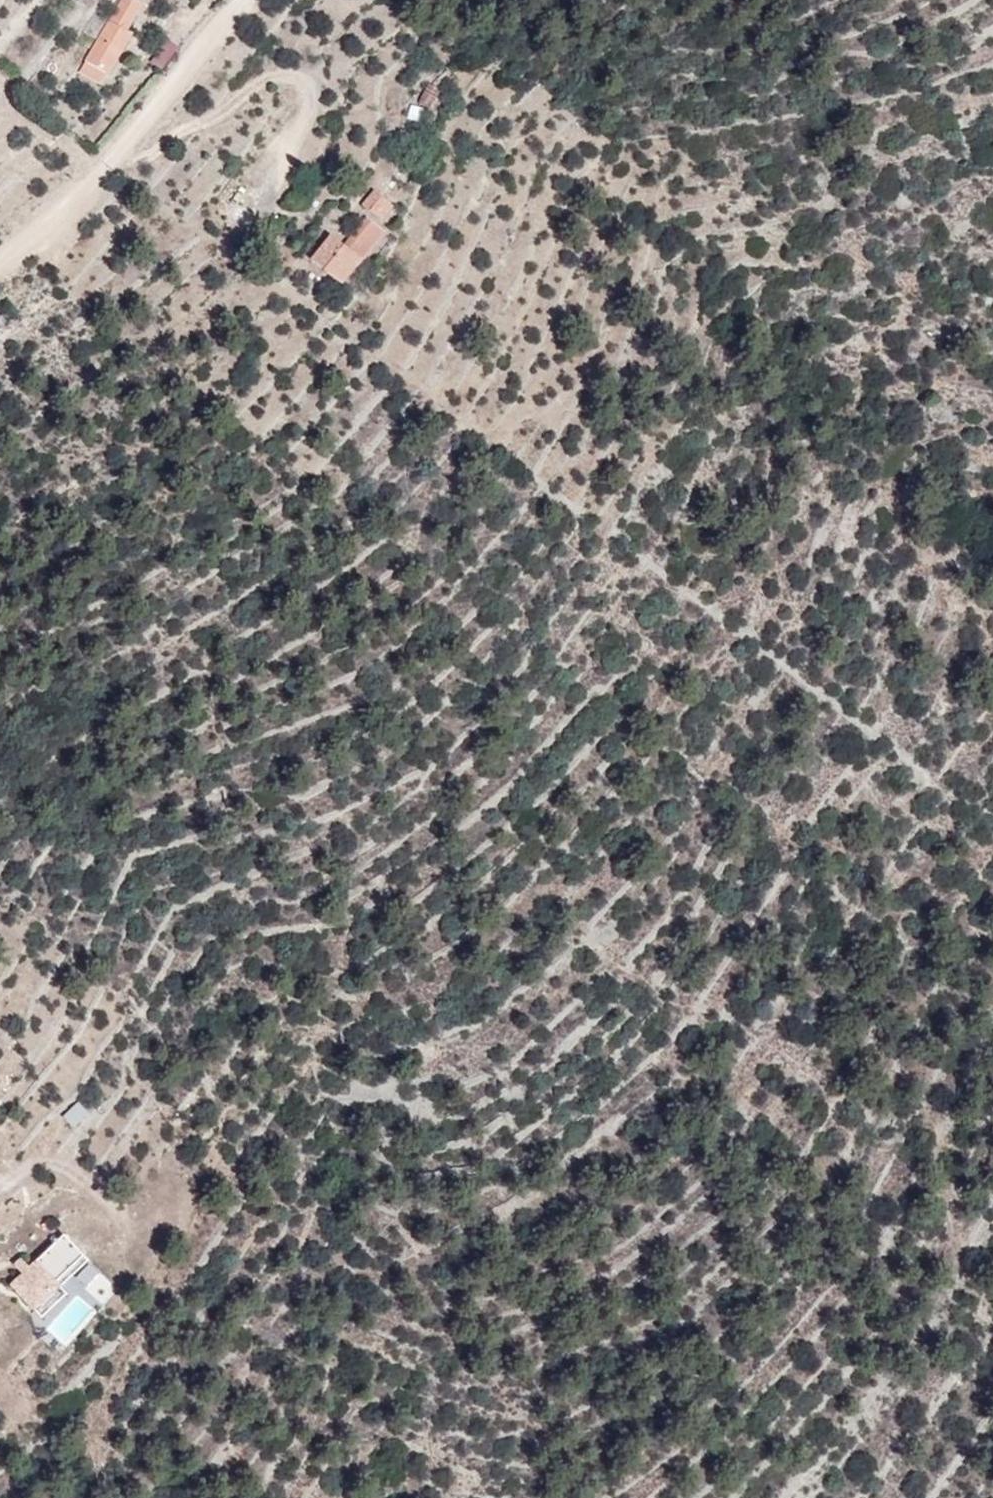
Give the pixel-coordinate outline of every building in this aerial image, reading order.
[(121,26),(104,48),(139,74),(155,51),(121,26)] [(374,192),(365,212),(390,224),(399,203),(374,192)] [(350,252),(331,275),(363,302),(382,279),(350,252)] [(19,1274),(2,1291),(22,1310),(38,1293),(19,1274)]
